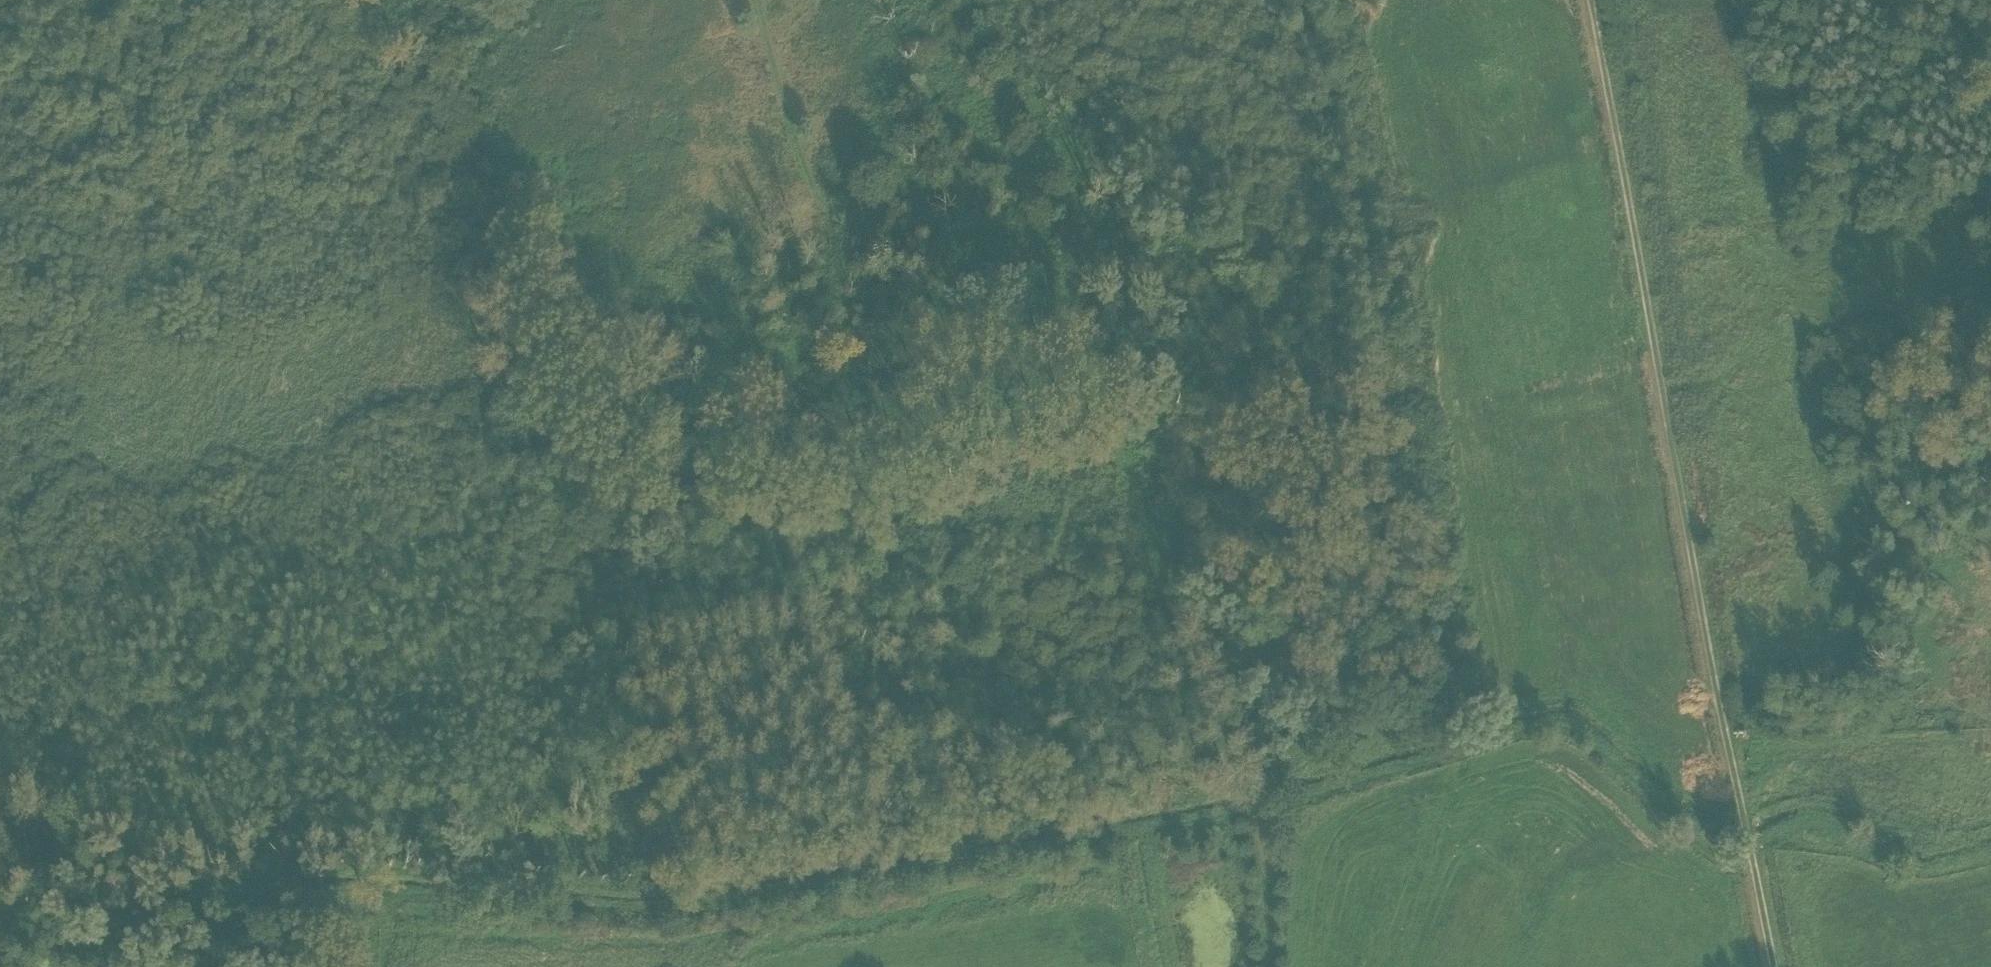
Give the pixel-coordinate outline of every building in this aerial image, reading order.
[(1712,831),(1710,844),(1724,847),(1726,834),(1712,831)]
